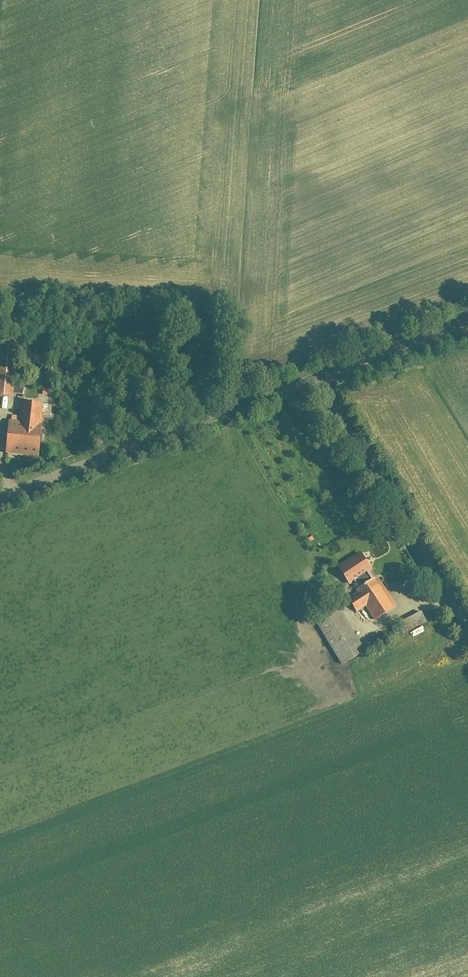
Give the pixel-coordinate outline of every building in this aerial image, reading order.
[(0,354),(0,395),(14,397),(19,349),(1,347),(0,354)] [(25,395),(25,384),(18,384),(17,395),(25,395)] [(22,404),(21,421),(10,421),(7,458),(40,460),(43,405),(22,404)] [(351,599),(358,612),(369,605),(377,619),(401,605),(371,553),(346,567),(361,593),(351,599)] [(340,608),(316,622),(343,666),(366,653),(340,608)]
